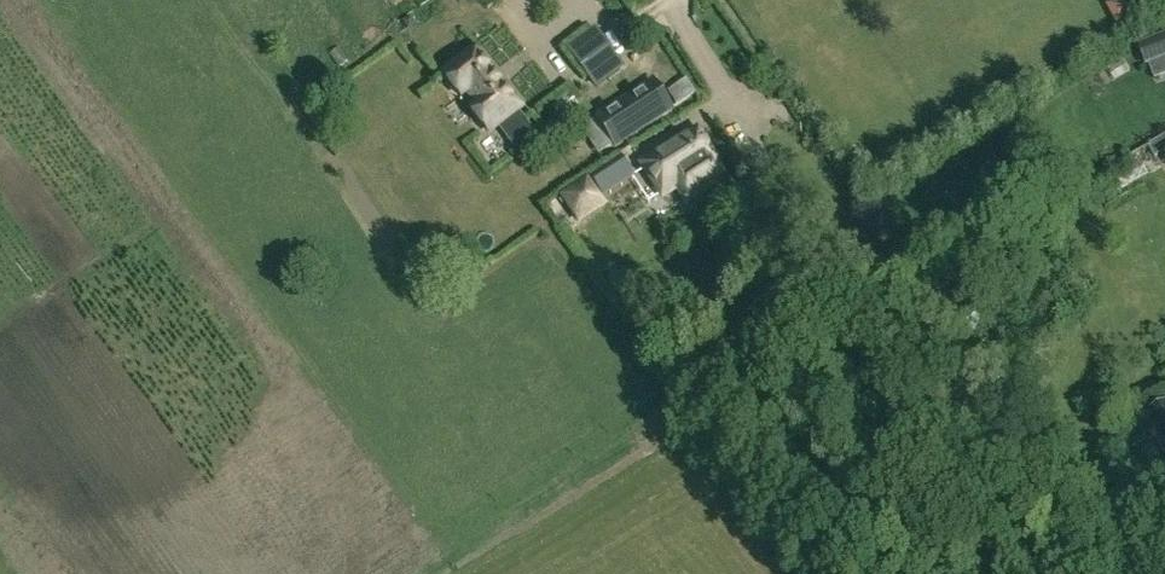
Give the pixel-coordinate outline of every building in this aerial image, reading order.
[(1126,19),(1162,1),(1161,0),(1117,0),(1126,19)] [(404,22),(409,29),(416,24),(411,17),(404,22)] [(565,48),(595,90),(626,67),(596,27),(565,49),(565,48)] [(1137,45),(1145,66),(1164,58),(1164,33),(1137,45)] [(526,108),(477,44),(441,73),(463,101),(469,96),(475,104),(469,109),(490,136),(526,108)] [(328,55),(339,69),(350,60),(339,46),(328,55)] [(566,85),(577,78),(567,60),(556,67),(566,85)] [(583,130),(595,148),(599,155),(613,145),(616,149),(675,110),(654,78),(595,116),(598,121),(583,130)] [(532,154),(548,138),(532,122),(516,137),(532,154)] [(685,205),(730,176),(701,130),(660,156),(661,158),(647,168),(665,196),(675,189),(685,205)] [(1151,146),(1157,157),(1164,152),(1164,137),(1151,146)] [(590,177),(566,193),(582,217),(606,201),(602,194),(640,176),(633,161),(592,180),(590,177)] [(1123,190),(1148,175),(1140,162),(1115,177),(1123,190)] [(844,329),(863,317),(858,308),(839,319),(844,329)] [(1146,409),(1164,447),(1164,400),(1146,409)]
